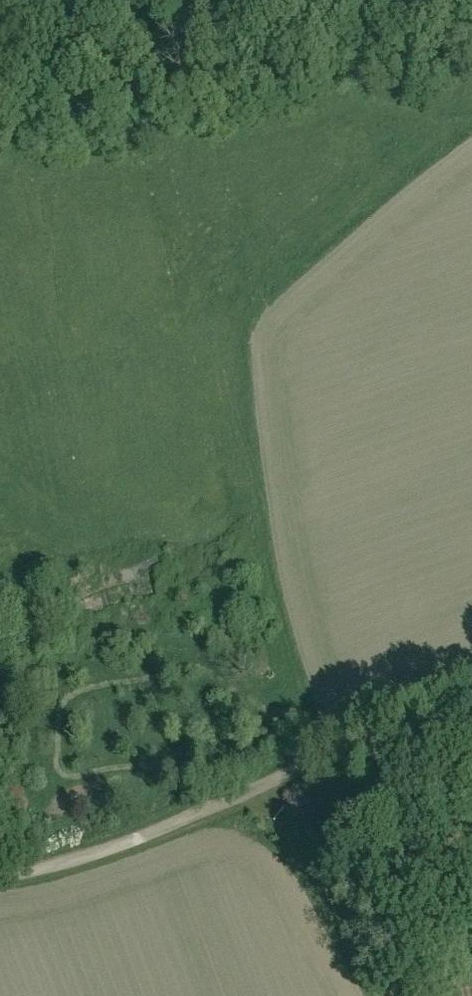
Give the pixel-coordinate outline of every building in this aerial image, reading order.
[(363,780),(351,785),(359,801),(370,796),(363,780)]
